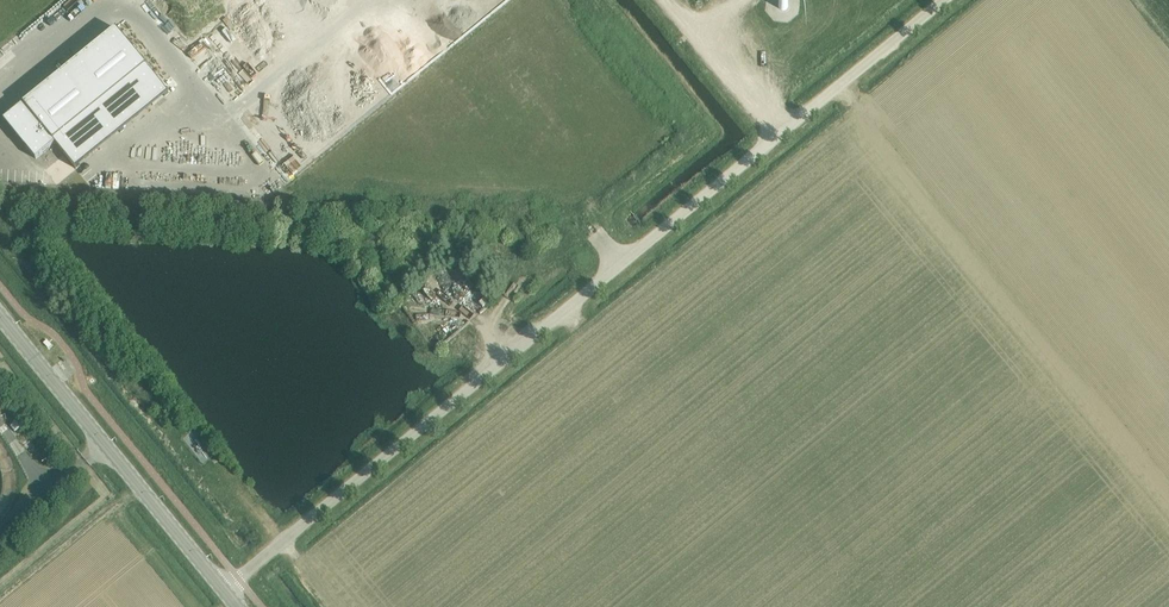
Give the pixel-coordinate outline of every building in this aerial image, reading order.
[(797,3),(787,0),(783,0),(781,5),(795,10),(797,3)] [(23,105),(4,120),(29,143),(25,146),(36,159),(55,144),(53,141),(146,66),(116,29),(71,65),(23,104),(23,105)] [(436,334),(433,339),(443,344),(446,339),(436,334)] [(189,440),(207,460),(212,456),(194,435),(189,440)]
